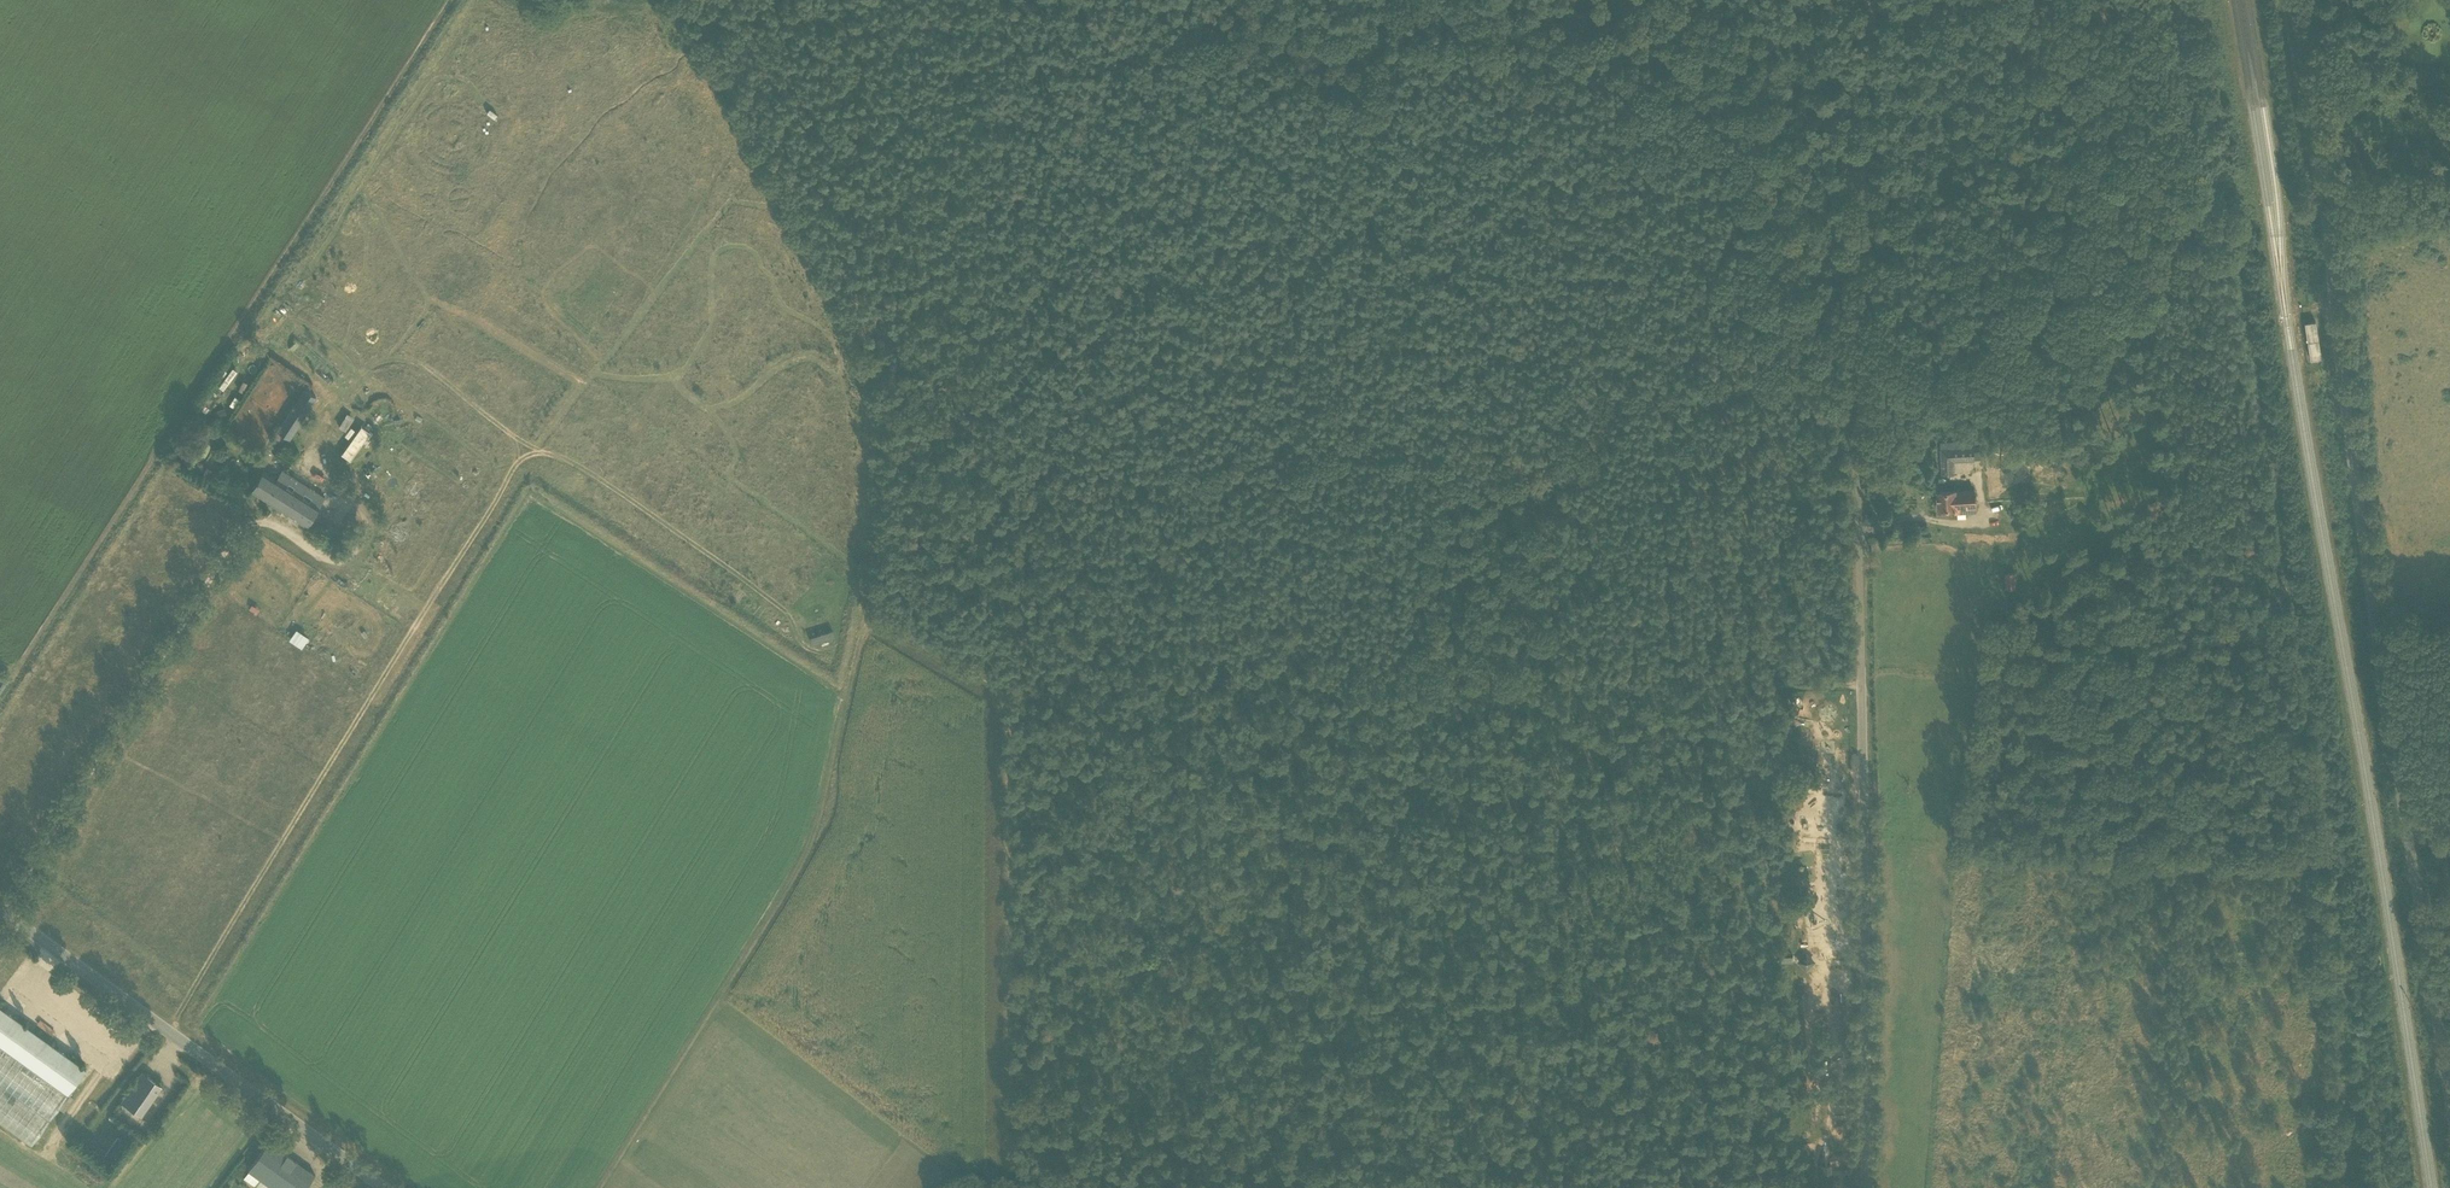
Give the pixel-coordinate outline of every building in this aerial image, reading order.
[(2322,359),(2316,322),(2306,323),(2311,360),(2322,359)] [(218,384),(223,387),(236,370),(232,367),(218,384)] [(207,397),(199,409),(205,414),(209,409),(210,410),(215,403),(207,397)] [(347,429),(354,417),(348,413),(340,425),(347,429)] [(290,439),(296,430),(283,422),(277,431),(290,439)] [(362,426),(341,454),(350,460),(370,432),(362,426)] [(1974,461),(1974,459),(1983,458),(1982,447),(1940,449),(1942,475),(1955,474),(1954,462),(1974,461)] [(207,467),(202,476),(211,480),(215,471),(207,467)] [(308,525),(325,497),(282,470),(276,479),(263,470),(251,489),(308,525)] [(1967,512),(1967,504),(1976,504),(1975,490),(1957,491),(1938,492),(1939,509),(1956,509),(1956,512),(1967,512)] [(344,533),(330,523),(324,532),(338,542),(344,533)] [(2016,573),(2005,573),(2005,588),(2016,588),(2016,573)] [(289,639),(302,647),(309,636),(296,628),(289,639)] [(809,636),(812,644),(835,637),(832,629),(809,636)] [(1796,962),(1806,972),(1815,962),(1806,953),(1796,962)] [(0,961),(0,963),(16,971),(20,963),(4,955),(0,961)] [(32,1144),(86,1068),(0,1005),(0,1121),(32,1144)] [(140,1116),(162,1086),(142,1072),(120,1103),(140,1116)] [(117,1137),(105,1156),(110,1159),(123,1140),(117,1137)] [(315,1175),(269,1141),(247,1171),(271,1187),(306,1187),(315,1175)]
